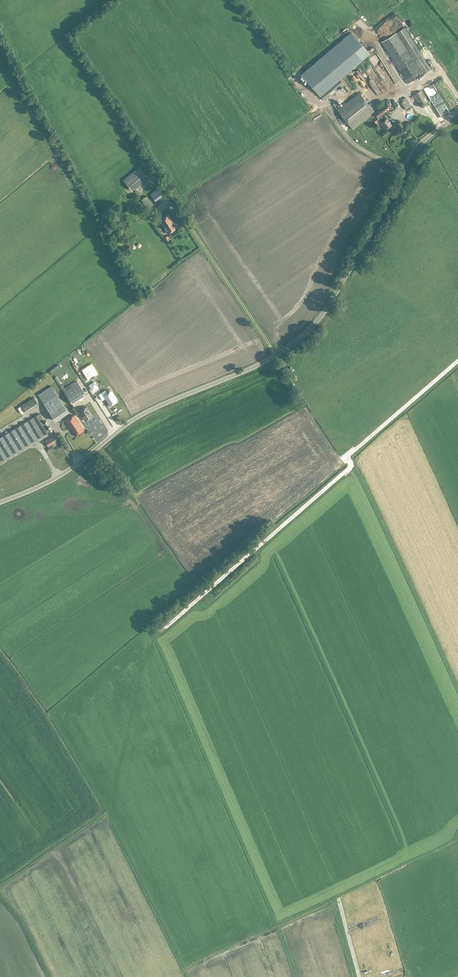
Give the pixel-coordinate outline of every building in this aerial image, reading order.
[(382,20),(374,23),(378,35),(387,32),(382,20)] [(408,83),(430,69),(405,28),(382,42),(408,83)] [(344,85),(339,80),(370,54),(352,32),(301,75),(310,86),(311,85),(324,101),(344,85)] [(369,59),(378,71),(384,67),(375,55),(369,59)] [(375,71),(369,74),(379,90),(385,87),(375,71)] [(429,76),(452,110),(455,108),(447,96),(450,94),(435,71),(429,76)] [(427,101),(420,90),(413,95),(420,106),(427,101)] [(374,113),(375,112),(360,92),(344,105),(343,104),(337,109),(352,129),(374,113)] [(401,102),(406,110),(411,106),(406,99),(401,102)] [(375,112),(374,113),(378,118),(383,114),(391,108),(387,103),(375,112)] [(442,104),(436,108),(442,116),(448,112),(442,104)] [(383,114),(378,118),(381,123),(386,129),(392,125),(387,118),(383,114)] [(131,188),(148,174),(138,163),(122,177),(131,188)] [(150,194),(156,202),(163,196),(158,188),(150,194)] [(140,195),(143,203),(149,201),(146,193),(140,195)] [(164,227),(173,221),(169,214),(159,220),(164,227)] [(177,227),(173,221),(164,227),(168,233),(177,227)] [(72,360),(69,353),(63,356),(66,362),(72,360)] [(72,404),(85,395),(76,381),(63,389),(72,404)] [(93,390),(98,387),(95,382),(89,385),(93,390)] [(51,386),(38,395),(55,421),(68,412),(51,386)] [(107,393),(105,390),(102,393),(110,405),(117,400),(111,391),(107,393)] [(20,403),(25,410),(38,401),(33,394),(20,403)] [(87,407),(79,412),(85,421),(93,416),(87,407)] [(13,453),(51,430),(40,413),(3,436),(13,453)] [(75,436),(84,430),(74,415),(65,421),(75,436)] [(61,439),(58,434),(46,441),(49,446),(61,439)] [(0,437),(0,478),(18,467),(0,437)]
